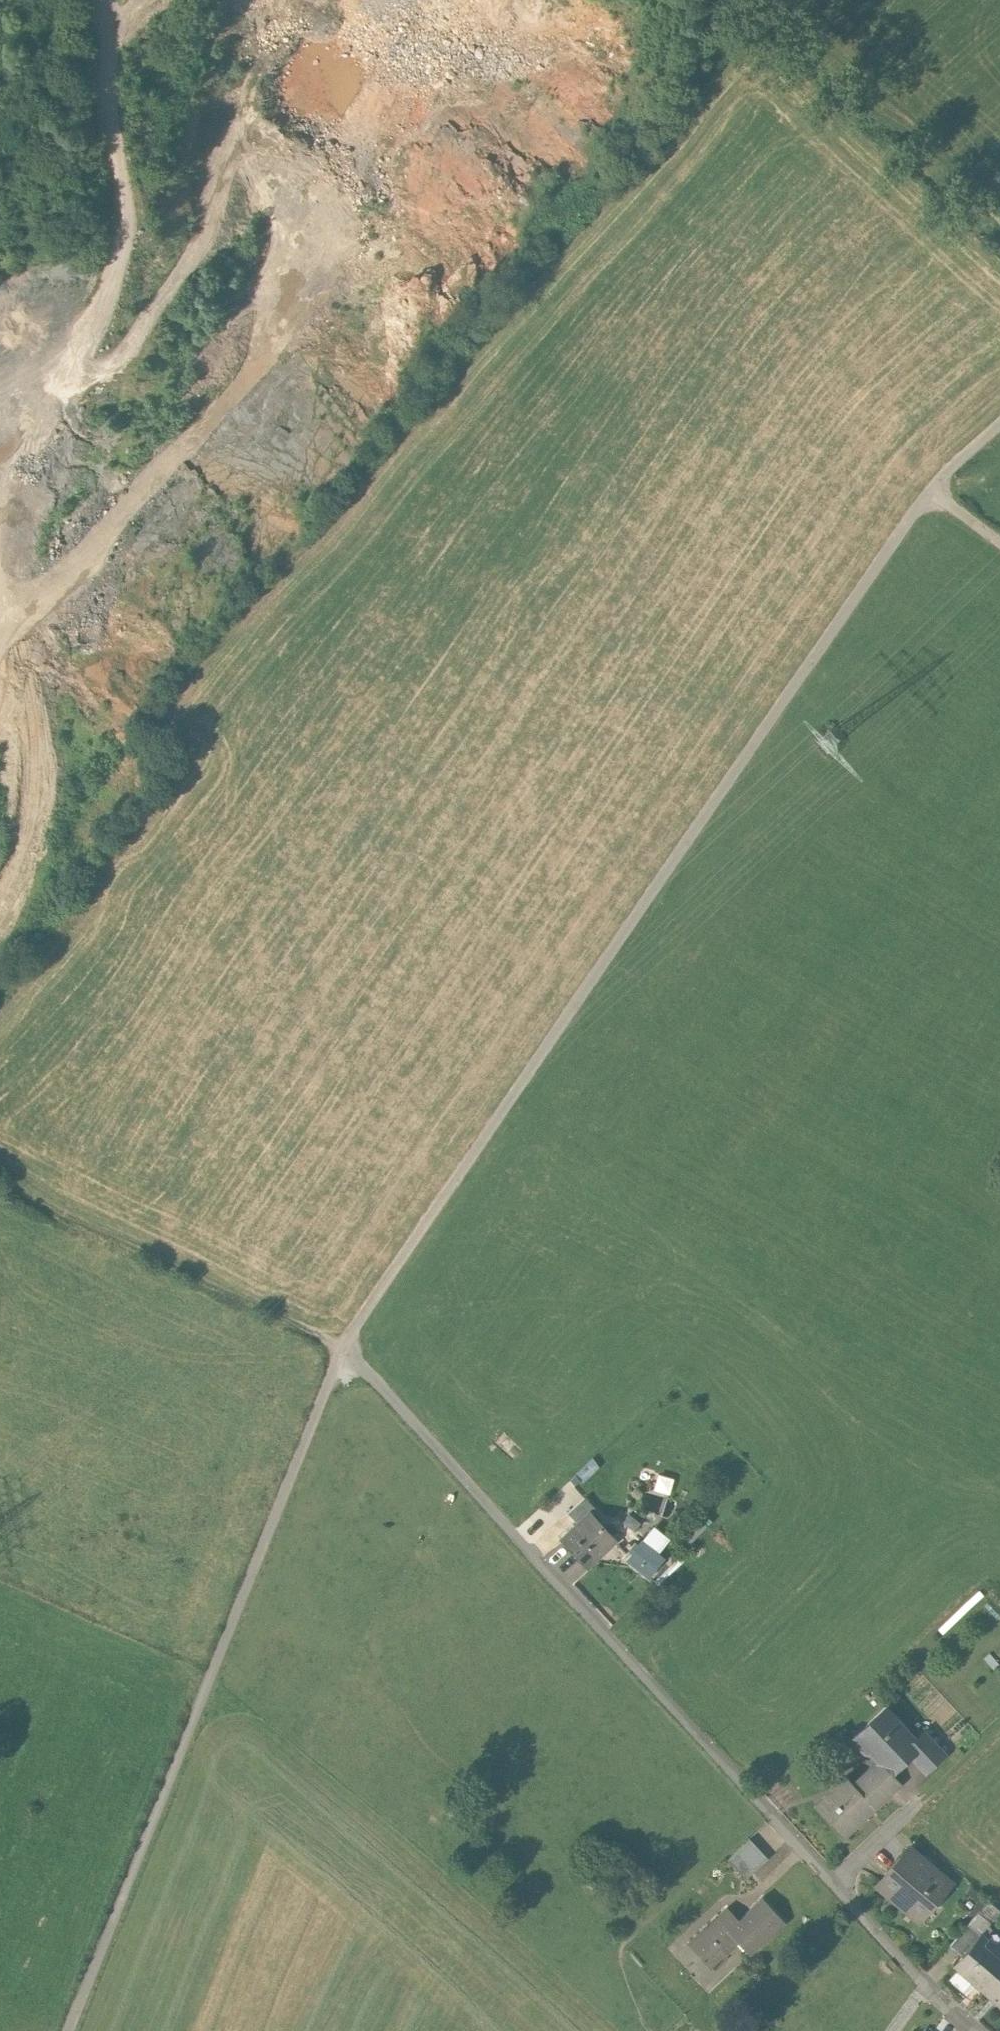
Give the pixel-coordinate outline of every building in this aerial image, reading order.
[(599,1466),(592,1459),(574,1476),(581,1483),(599,1466)] [(566,1512),(577,1523),(588,1513),(594,1507),(584,1496),(566,1512)] [(615,1541),(588,1513),(577,1523),(562,1537),(590,1566),(615,1541)] [(700,1513),(676,1539),(685,1548),(709,1522),(700,1513)] [(662,1556),(639,1539),(636,1543),(634,1542),(627,1550),(630,1551),(624,1559),(630,1564),(646,1576),(662,1556)] [(651,1580),(655,1584),(686,1555),(682,1551),(651,1580)] [(939,1629),(944,1634),(976,1603),(981,1608),(975,1614),(985,1624),(990,1620),(999,1631),(999,1619),(976,1594),(939,1629)] [(876,1761),(891,1777),(911,1758),(923,1747),(915,1739),(885,1706),(853,1736),(857,1740),(857,1746),(863,1752),(869,1753),(876,1761)] [(924,1729),(915,1739),(923,1747),(911,1758),(927,1774),(948,1754),(924,1729)] [(891,1777),(876,1761),(852,1784),(847,1779),(817,1807),(845,1836),(899,1785),(891,1777)] [(766,1855),(751,1838),(729,1859),(744,1875),(766,1855)] [(959,1888),(913,1845),(876,1884),(922,1927),(959,1888)] [(786,1918),(765,1896),(739,1920),(726,1906),(689,1942),(710,1964),(736,1940),(749,1953),(786,1918)] [(951,1946),(964,1957),(983,1935),(985,1937),(995,1925),(980,1911),(951,1946)] [(999,1978),(999,1957),(984,1943),(988,1939),(985,1937),(983,1935),(964,1957),(953,1969),(957,1972),(973,1986),(985,1996),(999,1978)] [(973,1986),(957,1972),(951,1980),(967,1993),(973,1986)] [(985,1996),(999,2009),(999,1978),(985,1996)]
